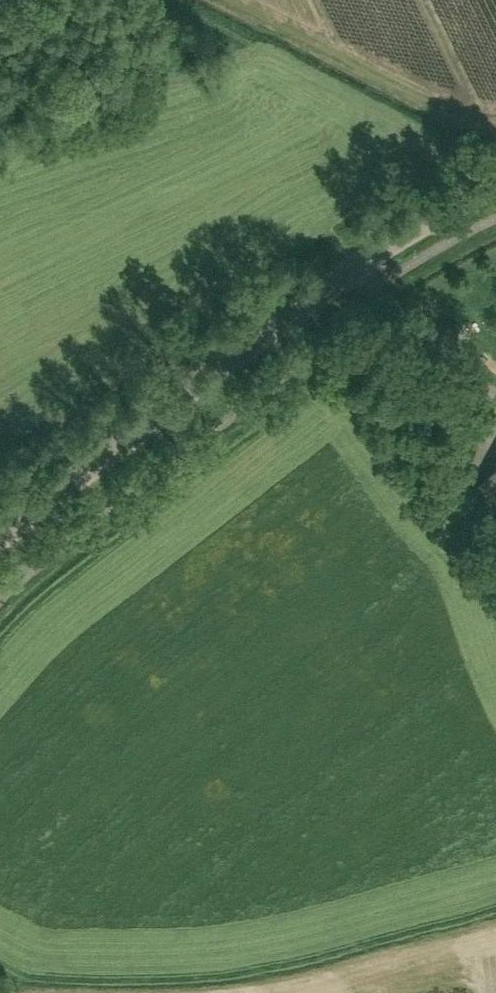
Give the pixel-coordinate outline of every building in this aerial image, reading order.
[(482,482),(495,496),(495,467),(482,482)]
